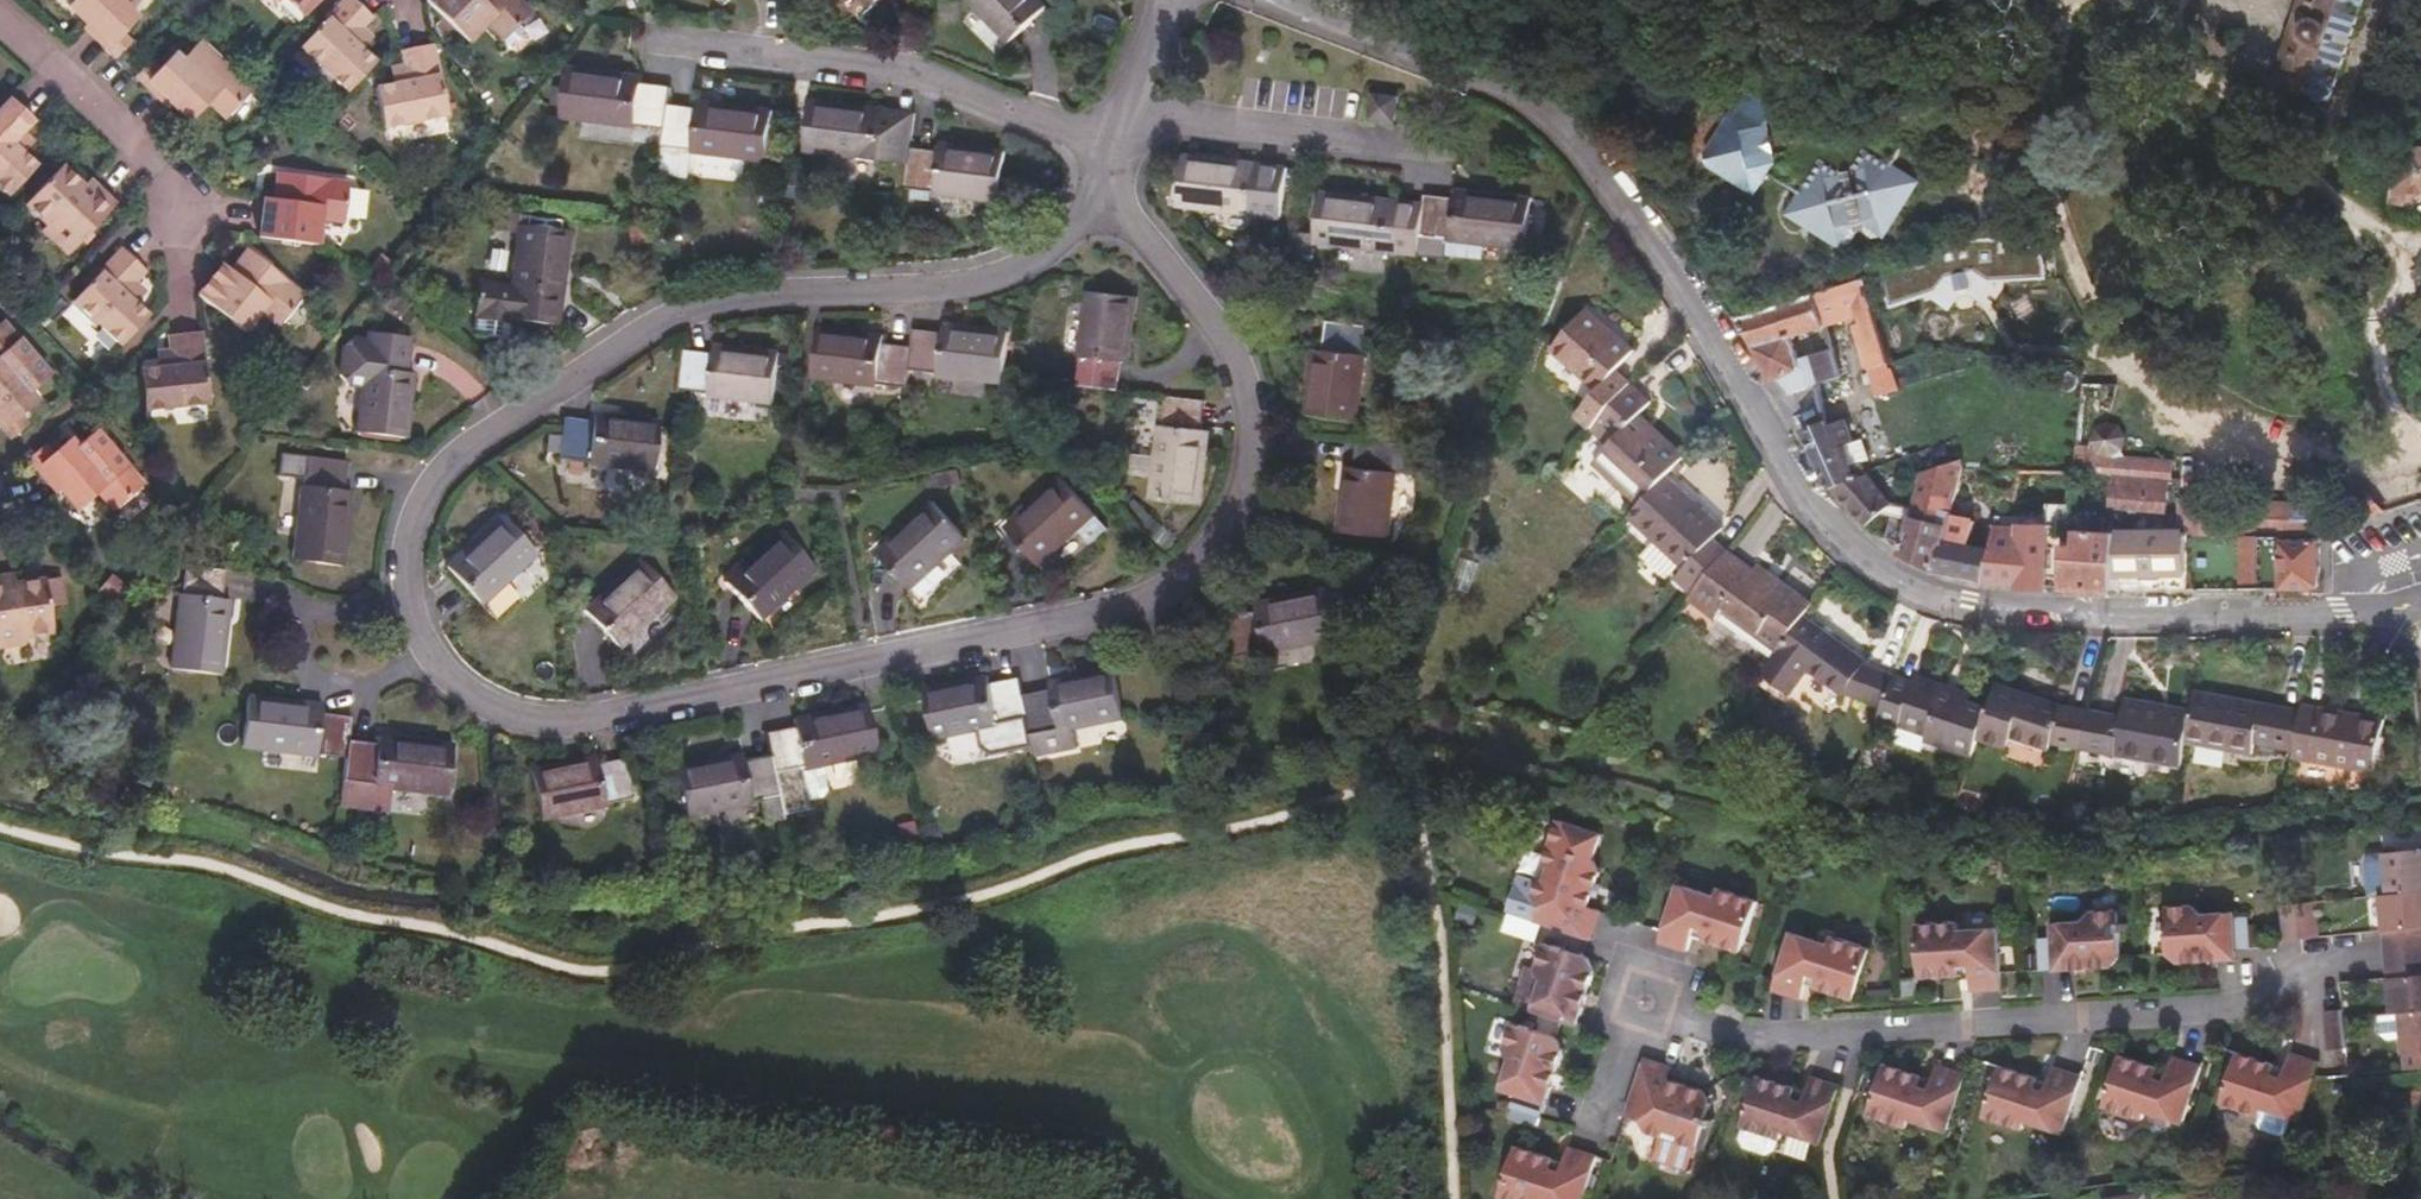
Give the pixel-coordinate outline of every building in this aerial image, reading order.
[(113,47),(139,19),(132,10),(141,0),(75,0),(70,6),(113,47)] [(321,0),(289,0),(306,16),(321,0)] [(350,93),(377,65),(353,40),(374,18),(355,0),(348,0),(303,48),(350,93)] [(470,46),(488,27),(505,43),(518,30),(531,16),(515,0),(432,0),(428,4),(470,46)] [(884,0),(866,0),(875,9),(884,0)] [(1048,10),(1039,0),(967,0),(1011,46),(1048,10)] [(2274,87),(2305,97),(2305,93),(2310,94),(2311,96),(2313,101),(2320,103),(2324,99),(2331,101),(2340,74),(2329,71),(2332,62),(2344,65),(2350,44),(2340,41),(2342,33),(2354,36),(2361,13),(2351,10),(2353,2),(2365,5),(2366,0),(2301,0),(2274,87)] [(518,30),(505,43),(514,52),(520,53),(529,45),(528,39),(518,30)] [(150,82),(192,122),(210,102),(228,119),(254,91),(202,43),(184,62),(175,54),(150,82)] [(384,130),(449,118),(435,48),(406,53),(411,86),(378,92),(384,130)] [(669,129),(671,109),(673,92),(644,88),(645,78),(571,68),(565,119),(640,129),(640,125),(669,129)] [(1372,120),(1397,123),(1400,99),(1375,97),(1372,120)] [(0,112),(0,187),(9,196),(35,169),(11,144),(33,121),(12,99),(0,112)] [(912,162),(913,151),(916,125),(887,120),(888,111),(814,101),(807,152),(880,161),(881,158),(912,162)] [(700,113),(671,109),(669,129),(668,146),(696,150),(695,154),(770,164),(777,112),(702,102),(700,113)] [(1759,120),(1733,105),(1699,169),(1750,198),(1764,173),(1755,131),(1759,120)] [(1833,125),(1822,119),(1814,131),(1817,141),(1835,135),(1833,125)] [(942,155),(913,151),(912,162),(909,189),(937,192),(937,196),(1001,204),(1008,153),(944,144),(942,155)] [(2411,150),(2403,208),(2419,210),(2420,207),(2420,151),(2411,150)] [(1904,181),(1852,153),(1842,171),(1857,223),(1876,234),(1904,181)] [(1259,165),(1186,157),(1180,207),(1253,216),(1253,213),(1281,217),(1287,179),(1258,175),(1259,165)] [(63,165),(26,204),(47,226),(43,229),(68,255),(116,206),(90,180),(84,186),(63,165)] [(1832,177),(1811,166),(1782,217),(1833,247),(1845,226),(1832,177)] [(262,239),(318,247),(322,220),(347,224),(351,185),(281,176),(278,202),(267,201),(262,239)] [(1425,215),(1420,252),(1420,257),(1449,260),(1451,241),(1527,252),(1533,201),(1456,190),(1455,201),(1427,198),(1425,215)] [(1392,248),(1420,252),(1425,215),(1396,211),(1397,203),(1324,193),(1317,245),(1391,254),(1392,248)] [(475,316),(558,327),(570,234),(521,228),(513,287),(480,283),(475,316)] [(77,301),(121,348),(149,318),(125,295),(147,271),(146,270),(125,250),(77,301)] [(200,298),(246,334),(264,313),(282,327),(306,298),(250,253),(234,273),(226,266),(223,270),(200,298)] [(1921,269),(1877,275),(1887,328),(1931,321),(1953,319),(1953,333),(2054,342),(2055,325),(2068,326),(2069,307),(1955,297),(1955,299),(1926,301),(1921,269)] [(1866,278),(1818,293),(1827,324),(1854,316),(1870,368),(1894,361),(1866,278)] [(1082,385),(1119,390),(1122,361),(1131,362),(1138,298),(1088,292),(1080,356),(1086,357),(1082,385)] [(1818,293),(1741,316),(1775,380),(1784,377),(1790,391),(1842,376),(1834,348),(1797,359),(1790,335),(1827,324),(1818,293)] [(1579,417),(1592,429),(1632,384),(1619,371),(1636,350),(1589,308),(1553,351),(1600,393),(1579,417)] [(1308,414),(1358,421),(1367,357),(1363,356),(1366,328),(1330,322),(1326,352),(1316,351),(1308,414)] [(9,428),(38,403),(32,395),(52,378),(5,323),(0,327),(0,416),(9,428)] [(916,333),(914,349),(912,369),(941,372),(941,376),(1006,384),(1011,334),(947,326),(946,336),(916,333)] [(912,369),(914,349),(887,346),(887,337),(821,329),(815,378),(881,387),(881,383),(910,387),(912,369)] [(146,412),(210,404),(203,333),(173,336),(176,369),(142,373),(146,412)] [(409,345),(371,340),(358,338),(356,348),(346,355),(343,379),(351,389),(361,390),(356,433),(409,439),(415,373),(407,372),(409,345)] [(774,404),(781,354),(716,347),(715,355),(685,352),(681,389),(711,392),(711,398),(774,404)] [(1632,384),(1592,429),(1612,446),(1596,465),(1642,505),(1667,478),(1687,455),(1641,414),(1652,401),(1632,384)] [(1160,426),(1154,477),(1151,500),(1204,507),(1213,433),(1200,431),(1203,402),(1168,398),(1165,426),(1160,426)] [(590,466),(654,473),(659,422),(595,414),(594,425),(565,422),(561,458),(590,461),(590,466)] [(1828,419),(1802,429),(1831,484),(1869,524),(1890,503),(1866,474),(1857,478),(1849,442),(1838,445),(1828,419)] [(1131,475),(1154,477),(1160,426),(1137,423),(1131,475)] [(42,464),(80,510),(99,493),(115,511),(143,486),(98,431),(78,449),(71,439),(42,464)] [(1339,531),(1390,539),(1400,474),(1419,477),(1423,450),(1360,441),(1356,469),(1346,467),(1339,531)] [(2174,458),(2078,449),(2075,470),(2114,474),(2169,478),(2172,479),(2174,458)] [(292,559),(345,566),(353,492),(346,491),(349,463),(280,454),(277,475),(306,480),(305,486),(302,486),(292,559)] [(1950,524),(1940,565),(1987,578),(1997,523),(1953,515),(1964,460),(1943,465),(1933,467),(1921,473),(1913,506),(1912,514),(1950,524)] [(2169,478),(2114,474),(2112,505),(2166,510),(2169,478)] [(1008,530),(1042,567),(1075,536),(1097,516),(1063,478),(1008,530)] [(1667,478),(1642,505),(1630,518),(1688,569),(1679,579),(1695,595),(1729,554),(1714,543),(1726,529),(1667,478)] [(2293,491),(2293,501),(2293,535),(2308,535),(2311,535),(2310,506),(2310,491),(2293,491)] [(2321,535),(2363,520),(2354,495),(2322,505),(2310,506),(2311,535),(2321,535)] [(2293,501),(2181,500),(2180,525),(2189,526),(2189,534),(2282,535),(2293,535),(2293,501)] [(880,553),(914,591),(971,540),(935,501),(880,553)] [(1890,503),(1869,524),(1899,548),(1940,565),(1950,524),(1912,514),(1913,506),(1890,503)] [(2070,525),(2071,513),(2027,513),(2026,525),(2049,524),(2070,525)] [(481,607),(507,583),(535,557),(538,554),(502,516),(446,567),(481,607)] [(1097,516),(1075,536),(1088,550),(1109,530),(1097,516)] [(1997,523),(1987,578),(2005,580),(2014,527),(1997,523)] [(2019,525),(2020,581),(2020,587),(2049,587),(2049,583),(2049,542),(2049,524),(2026,525),(2019,525)] [(2119,532),(2078,530),(2077,543),(2049,542),(2049,583),(2118,587),(2119,532)] [(727,584),(762,622),(817,571),(782,533),(727,584)] [(2282,535),(2189,534),(2191,587),(2316,587),(2322,582),(2321,539),(2282,538),(2282,535)] [(1755,574),(1729,554),(1695,595),(1691,599),(1719,620),(1725,613),(1780,654),(1807,617),(1814,607),(1761,568),(1755,574)] [(535,557),(507,583),(514,591),(542,565),(535,557)] [(585,611),(619,649),(674,596),(641,560),(585,611)] [(170,670),(223,677),(231,602),(221,601),(224,572),(187,567),(183,595),(179,595),(170,670)] [(14,576),(0,578),(0,647),(24,643),(23,635),(52,631),(45,578),(15,582),(14,576)] [(99,597),(113,609),(130,588),(116,577),(99,597)] [(1341,640),(1331,588),(1256,602),(1258,614),(1228,619),(1236,656),(1265,650),(1266,653),(1341,640)] [(1780,654),(1766,675),(1794,697),(1813,672),(1844,696),(1847,693),(1884,708),(1896,676),(1866,666),(1868,663),(1807,617),(1780,654)] [(1052,693),(1025,698),(1029,718),(1036,753),(1036,755),(1078,747),(1075,731),(1126,721),(1115,671),(1051,683),(1052,693)] [(1916,683),(1896,676),(1884,708),(1881,718),(1931,736),(1929,742),(1975,757),(1981,739),(1991,708),(1969,701),(1971,694),(1919,677),(1916,683)] [(1029,718),(1025,698),(1020,680),(990,687),(989,678),(927,691),(936,740),(999,727),(999,724),(1029,718)] [(2087,750),(2095,713),(2061,707),(1998,686),(1991,708),(1981,739),(2012,749),(2015,738),(2052,750),(2054,742),(2087,750)] [(2306,707),(2197,694),(2193,713),(2188,744),(2255,752),(2256,744),(2297,751),(2306,707)] [(348,757),(350,742),(353,720),(324,716),(324,706),(248,697),(242,747),(317,756),(318,753),(348,757)] [(2087,750),(2183,768),(2188,744),(2193,713),(2129,700),(2125,718),(2095,713),(2087,750)] [(806,799),(800,766),(803,765),(803,768),(821,765),(878,754),(868,704),(795,718),(796,729),(768,734),(772,758),(778,794),(782,814),(809,809),(806,799)] [(2387,720),(2306,704),(2306,707),(2297,751),(2295,759),(2378,774),(2387,720)] [(1036,753),(1029,718),(999,724),(999,727),(1000,734),(983,737),(986,755),(999,761),(1036,753)] [(373,787),(392,790),(447,796),(452,745),(380,736),(380,746),(350,742),(348,757),(344,782),(373,786),(373,787)] [(540,819),(607,806),(607,801),(634,796),(627,759),(599,764),(597,755),(531,768),(540,819)] [(778,794),(772,758),(742,763),(741,755),(676,767),(685,817),(752,805),(751,799),(778,794)] [(800,766),(806,799),(822,796),(826,790),(821,765),(803,768),(803,765),(800,766)] [(390,807),(392,790),(373,787),(373,786),(344,782),(342,801),(390,807)] [(2385,844),(2389,885),(2420,881),(2420,840),(2385,844)] [(1556,846),(1544,882),(1519,874),(1507,912),(1585,937),(1595,908),(1606,877),(1602,862),(1587,856),(1579,854),(1556,846)] [(1582,846),(1579,854),(1587,856),(1589,849),(1582,846)] [(2389,885),(2380,886),(2384,922),(2420,918),(2420,881),(2389,885)] [(1682,887),(1666,930),(1662,941),(1691,950),(1696,934),(1698,935),(1700,929),(1710,933),(1709,938),(1744,950),(1760,901),(1721,888),(1718,898),(1682,887)] [(2317,893),(2301,896),(2306,932),(2320,930),(2317,893)] [(2301,896),(2284,899),(2289,935),(2306,932),(2301,896)] [(2168,922),(2171,947),(2183,956),(2205,955),(2205,950),(2214,950),(2214,954),(2239,953),(2239,943),(2236,912),(2236,907),(2201,908),(2193,900),(2167,902),(2168,915),(2168,922)] [(2117,959),(2123,950),(2120,927),(2119,919),(2118,904),(2094,905),(2084,917),(2053,918),(2054,925),(2057,963),(2078,962),(2078,955),(2088,955),(2089,962),(2117,959)] [(1461,918),(1478,923),(1482,911),(1465,905),(1461,918)] [(1597,941),(1606,912),(1595,908),(1585,937),(1590,939),(1597,941)] [(2239,943),(2253,942),(2251,912),(2236,912),(2239,943)] [(2005,982),(2004,966),(2002,923),(1962,924),(1961,917),(1920,920),(1925,972),(1964,969),(1963,962),(1973,962),(1974,969),(1975,985),(2005,982)] [(2119,919),(2120,927),(2129,926),(2128,918),(2119,919)] [(2384,922),(2388,955),(2390,971),(2420,968),(2420,918),(2384,922)] [(2039,926),(2043,965),(2057,963),(2054,925),(2039,926)] [(1700,929),(1698,935),(1709,938),(1710,933),(1700,929)] [(1792,932),(1779,973),(1775,987),(1806,997),(1811,981),(1813,974),(1824,978),(1822,984),(1858,995),(1873,945),(1835,933),(1831,943),(1792,932)] [(1561,945),(1559,951),(1570,954),(1571,948),(1561,945)] [(1528,968),(1514,1007),(1560,1022),(1579,1028),(1598,973),(1594,962),(1584,959),(1570,954),(1559,951),(1546,946),(1537,972),(1528,968)] [(2390,971),(2394,1007),(2402,1007),(2420,1005),(2420,968),(2390,971)] [(1813,974),(1811,981),(1822,984),(1824,978),(1813,974)] [(2329,1044),(2350,1042),(2347,1011),(2346,1002),(2325,1004),(2329,1044)] [(2402,1007),(2404,1028),(2409,1061),(2420,1060),(2420,1005),(2402,1007)] [(2388,1030),(2404,1028),(2402,1007),(2394,1007),(2379,1008),(2381,1025),(2388,1030)] [(1527,1023),(1524,1030),(1532,1033),(1534,1026),(1527,1023)] [(1498,1090),(1504,1093),(1542,1106),(1549,1086),(1544,1084),(1547,1073),(1553,1075),(1561,1053),(1554,1040),(1532,1033),(1524,1030),(1510,1025),(1501,1048),(1508,1062),(1498,1090)] [(2308,1105),(2320,1059),(2322,1048),(2294,1041),(2289,1054),(2287,1063),(2277,1060),(2278,1052),(2244,1043),(2228,1095),(2267,1106),(2270,1095),(2287,1100),(2308,1105)] [(2163,1056),(2126,1046),(2113,1099),(2151,1109),(2153,1101),(2191,1111),(2206,1054),(2177,1047),(2173,1059),(2171,1067),(2161,1065),(2163,1056)] [(2287,1063),(2289,1054),(2278,1052),(2277,1060),(2287,1063)] [(2173,1059),(2163,1056),(2161,1065),(2171,1067),(2173,1059)] [(2043,1070),(2006,1060),(1993,1111),(2030,1122),(2033,1112),(2071,1123),(2086,1066),(2083,1065),(2057,1058),(2053,1073),(2050,1080),(2041,1078),(2043,1070)] [(1927,1072),(1891,1061),(1875,1111),(1915,1123),(1918,1113),(1952,1123),(1969,1067),(1942,1060),(1937,1075),(1936,1080),(1926,1077),(1927,1072)] [(1644,1071),(1672,1080),(1675,1069),(1647,1061),(1644,1071)] [(2053,1073),(2043,1070),(2041,1078),(2050,1080),(2053,1073)] [(1717,1104),(1710,1091),(1708,1092),(1672,1080),(1644,1071),(1630,1115),(1644,1120),(1653,1132),(1666,1137),(1656,1168),(1693,1180),(1710,1126),(1712,1119),(1717,1104)] [(1937,1075),(1927,1072),(1926,1077),(1936,1080),(1937,1075)] [(1549,1086),(1553,1075),(1547,1073),(1544,1084),(1549,1086)] [(1791,1129),(1826,1140),(1844,1084),(1816,1075),(1811,1090),(1810,1095),(1802,1093),(1803,1087),(1767,1077),(1752,1126),(1788,1138),(1791,1129)] [(1499,1106),(1509,1110),(1537,1120),(1542,1106),(1504,1093),(1499,1106)] [(2281,1120),(2287,1100),(2270,1095),(2267,1106),(2264,1115),(2281,1120)] [(1720,1122),(1712,1119),(1710,1126),(1718,1129),(1720,1122)] [(1785,1148),(1788,1138),(1752,1126),(1749,1136),(1753,1145),(1776,1153),(1785,1148)] [(1527,1150),(1519,1148),(1502,1198),(1506,1198),(1586,1198),(1600,1159),(1569,1150),(1564,1164),(1561,1171),(1553,1167),(1555,1161),(1527,1150)] [(1564,1164),(1555,1161),(1553,1167),(1561,1171),(1564,1164)] [(2153,1190),(2114,1195),(2114,1198),(2154,1198),(2153,1190)]
